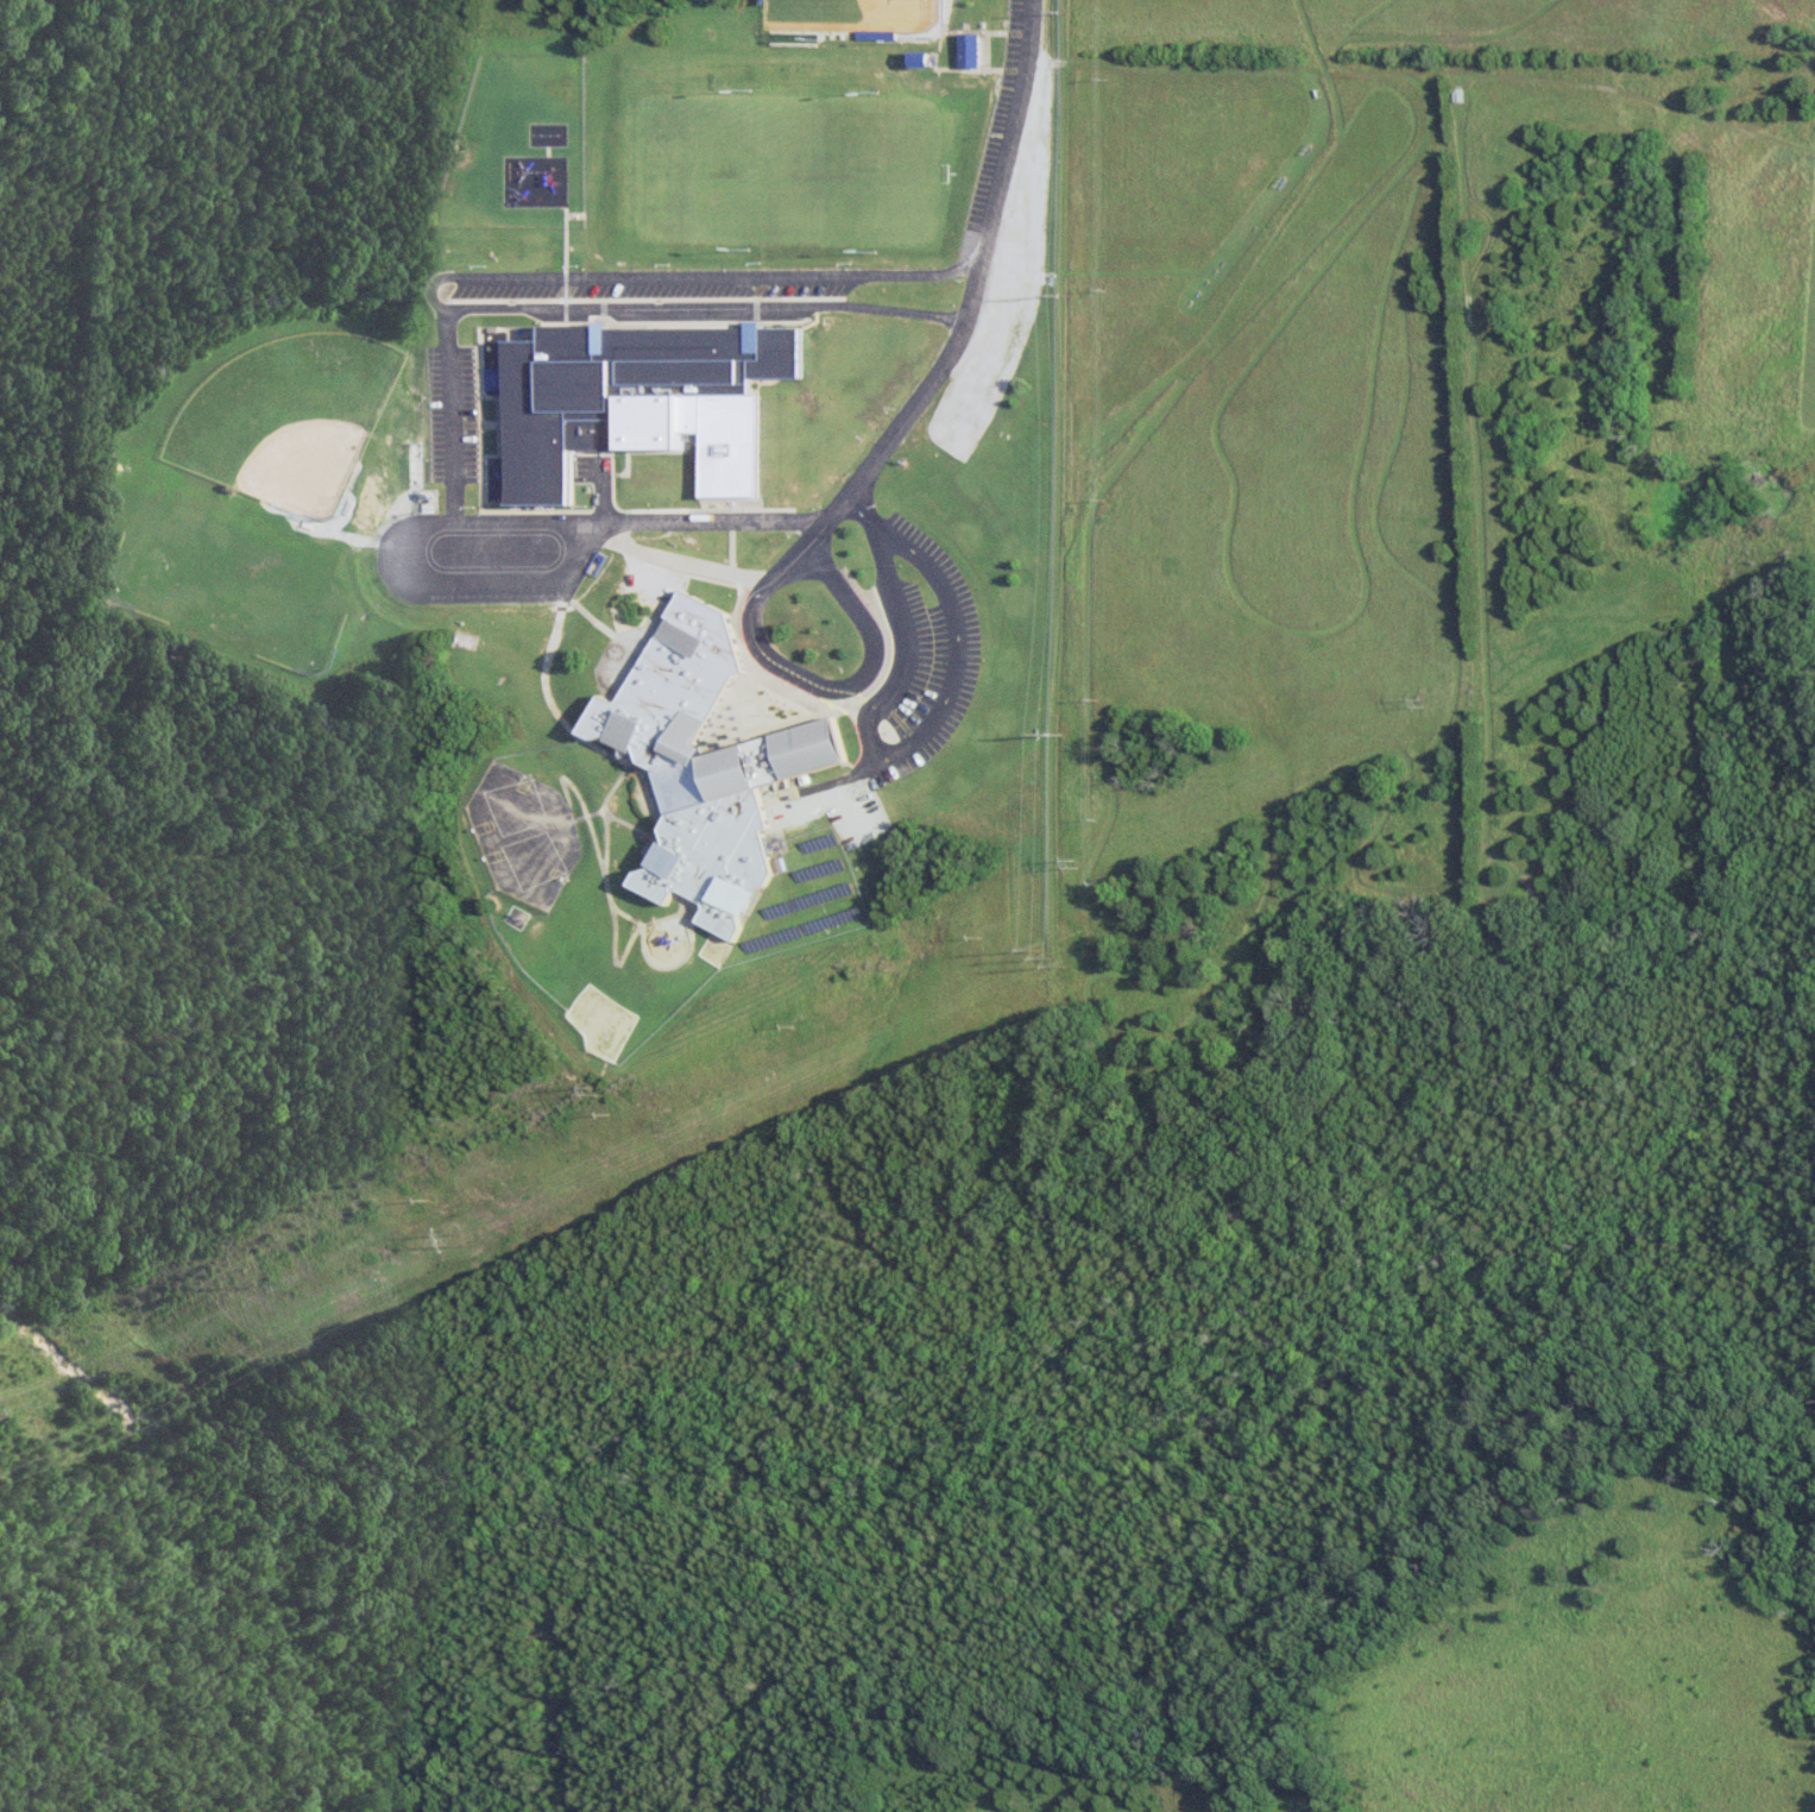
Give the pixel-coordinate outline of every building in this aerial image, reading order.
[(963,69),(983,69),(984,36),(964,35),(963,69)] [(515,339),(517,503),(578,504),(578,451),(629,451),(629,395),(754,392),(754,376),(803,377),(803,327),(550,325),(550,339),(515,339)] [(688,590),(675,616),(678,619),(636,699),(632,701),(619,694),(601,734),(612,737),(625,735),(623,740),(645,753),(649,749),(653,762),(666,769),(658,770),(672,816),(679,814),(672,828),(678,843),(673,841),(661,864),(666,867),(651,870),(644,885),(681,905),(688,892),(692,889),(717,904),(719,910),(713,920),(752,940),(757,927),(752,913),(757,917),(769,892),(764,889),(779,886),(787,872),(773,830),(779,828),(767,787),(856,761),(840,716),(714,755),(717,748),(708,742),(741,675),(750,672),(733,612),(688,590)]
